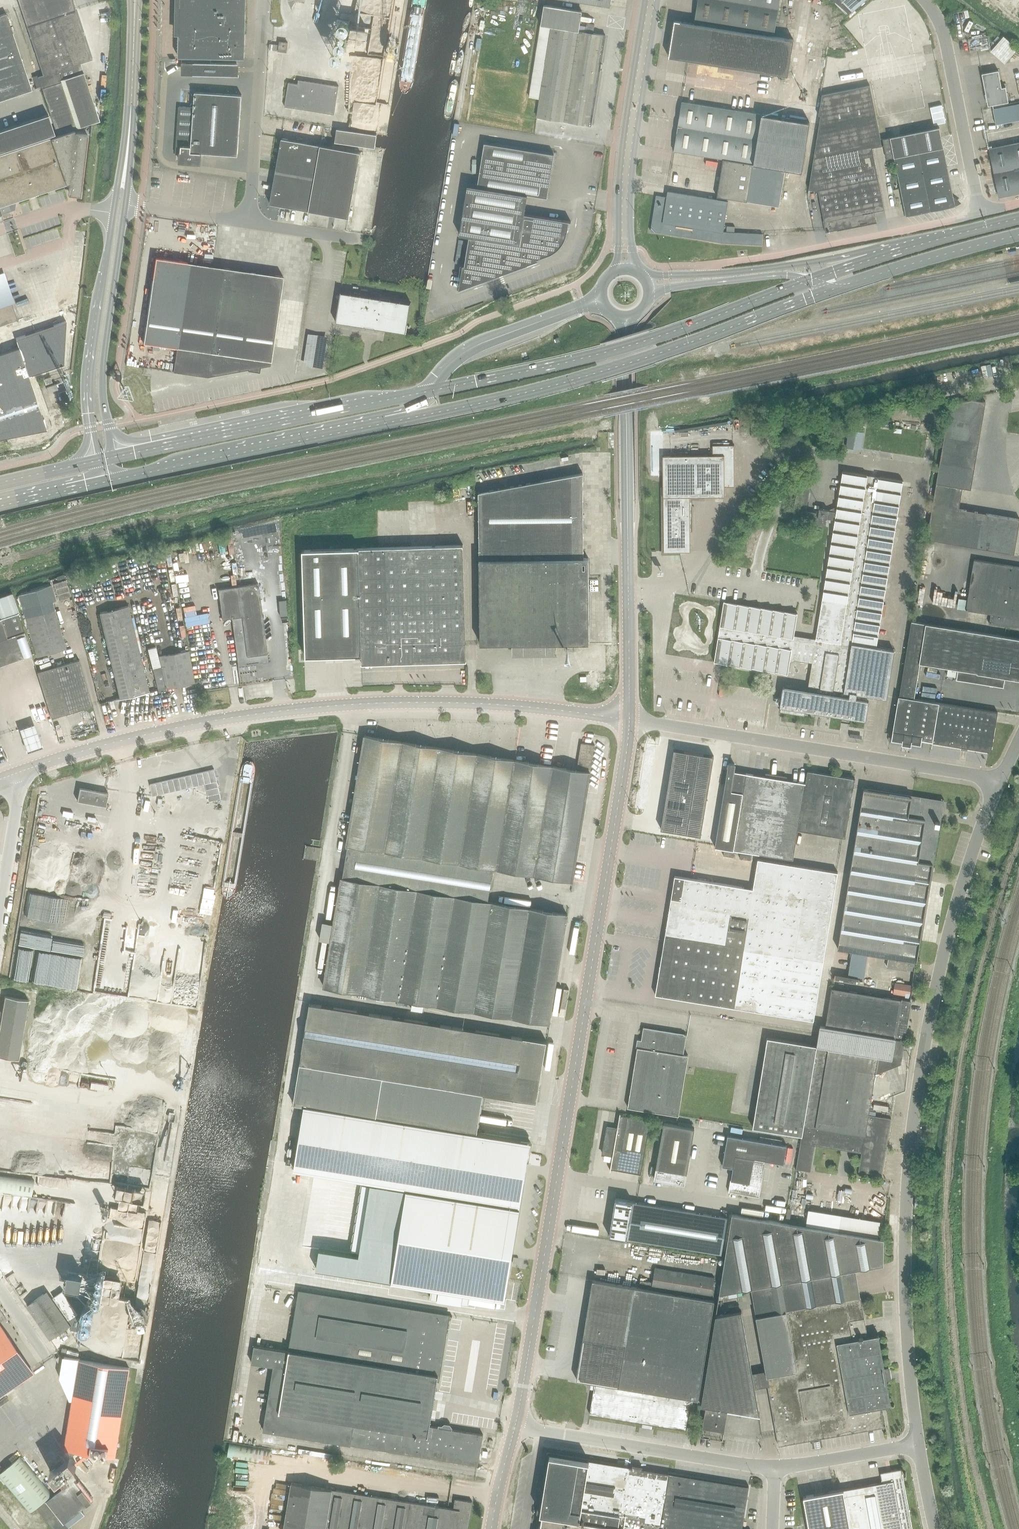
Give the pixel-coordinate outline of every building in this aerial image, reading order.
[(41,68),(43,75),(38,77),(57,135),(74,130),(77,128),(100,121),(80,63),(91,59),(72,0),(19,0),(41,68)] [(176,18),(176,20),(180,20),(180,32),(179,32),(178,57),(182,57),(182,62),(195,63),(195,75),(236,76),(237,64),(211,63),(211,58),(244,59),(246,0),(180,0),(179,9),(177,9),(177,15),(176,18)] [(694,21),(698,21),(745,29),(750,30),(774,33),(779,0),(698,0),(694,21)] [(865,0),(833,0),(846,15),(847,16),(865,0)] [(587,23),(586,27),(579,26),(582,11),(544,5),(540,25),(529,97),(540,99),(537,117),(591,125),(605,35),(593,33),(594,25),(587,23)] [(31,90),(6,14),(0,16),(0,101),(31,90)] [(698,24),(694,24),(674,20),(669,57),(687,59),(787,76),(793,39),(749,32),(745,32),(698,24)] [(698,21),(698,24),(745,32),(745,29),(698,21)] [(968,40),(970,52),(990,48),(988,36),(968,40)] [(1017,49),(1003,36),(991,51),(1005,63),(1017,49)] [(278,51),(286,52),(288,43),(280,42),(279,45),(278,51)] [(1001,88),(998,70),(981,73),(988,106),(1008,102),(1005,87),(1001,88)] [(334,114),(339,86),(304,81),(304,85),(288,82),(284,106),(334,114)] [(876,222),(874,211),(884,209),(872,148),(882,146),(870,85),(822,95),(818,116),(820,116),(809,189),(818,191),(824,221),(823,221),(825,230),(825,232),(828,232),(828,233),(830,233),(830,232),(861,225),(860,222),(866,221),(866,224),(876,222)] [(181,146),(180,162),(200,163),(200,153),(238,155),(242,95),(195,92),(192,137),(178,136),(177,146),(181,146)] [(761,115),(682,102),(680,109),(678,127),(676,141),(674,150),(674,151),(723,160),(717,197),(746,202),(746,201),(761,115)] [(993,108),(997,128),(1018,124),(1018,103),(993,108)] [(47,115),(38,118),(44,137),(54,134),(47,115)] [(809,123),(761,115),(746,201),(778,206),(780,193),(784,169),(801,172),(809,123)] [(38,118),(29,121),(35,140),(44,137),(38,118)] [(29,121),(19,124),(25,143),(35,140),(29,121)] [(19,124),(10,127),(16,146),(25,143),(19,124)] [(10,127),(0,131),(6,150),(16,146),(10,127)] [(906,216),(945,208),(955,206),(939,127),(890,137),(890,138),(883,139),(887,159),(894,158),(906,216)] [(336,128),(335,141),(375,147),(377,134),(336,128)] [(0,214),(11,210),(15,209),(16,203),(16,202),(66,185),(66,184),(69,183),(68,194),(80,195),(87,134),(74,132),(74,130),(57,135),(50,138),(0,155),(0,214)] [(281,138),(275,171),(315,178),(316,171),(321,145),(317,144),(281,138)] [(1018,193),(1018,142),(988,148),(999,197),(1018,193)] [(484,143),(477,186),(527,194),(527,195),(547,198),(554,154),(484,143)] [(315,178),(309,210),(349,217),(356,178),(360,152),(321,145),(316,171),(315,178)] [(271,197),(270,203),(281,205),(296,208),(304,209),(309,210),(315,178),(275,171),(271,197)] [(463,265),(459,289),(538,260),(537,259),(551,253),(552,253),(553,253),(554,252),(556,251),(557,250),(558,248),(559,247),(560,247),(560,246),(561,245),(562,244),(563,243),(563,242),(564,241),(564,240),(565,239),(566,237),(566,236),(566,235),(567,234),(567,233),(567,231),(569,222),(571,222),(571,221),(524,214),(527,195),(527,194),(477,186),(467,185),(459,235),(469,236),(464,265),(463,265)] [(762,234),(736,233),(734,233),(735,226),(727,226),(727,232),(723,232),(728,201),(716,200),(668,192),(667,192),(666,197),(656,196),(650,231),(662,233),(662,230),(667,231),(667,234),(721,242),(762,245),(762,236),(762,234)] [(155,258),(143,342),(177,347),(173,372),(202,376),(205,377),(207,377),(270,366),(278,310),(283,276),(223,267),(221,267),(219,267),(212,266),(189,262),(155,258)] [(335,322),(366,327),(371,328),(406,333),(410,302),(340,291),(335,322)] [(46,429),(28,376),(64,364),(66,321),(15,338),(19,347),(0,353),(0,438),(46,429)] [(50,377),(43,379),(45,385),(52,382),(50,377)] [(58,389),(56,384),(46,387),(48,393),(58,389)] [(985,402),(971,400),(949,405),(927,539),(1014,554),(1018,524),(1018,519),(959,509),(962,488),(971,489),(985,402)] [(860,449),(863,432),(848,429),(845,447),(860,449)] [(689,553),(689,507),(689,497),(724,497),(724,487),(734,487),(734,446),(713,446),(713,457),(663,457),(664,551),(664,553),(689,553)] [(806,512),(812,476),(793,473),(792,479),(798,479),(791,522),(825,528),(826,520),(834,521),(827,568),(816,639),(815,638),(815,640),(816,640),(815,644),(793,640),(797,613),(796,613),(796,614),(725,602),(724,602),(714,662),(715,662),(787,673),(787,674),(788,674),(791,656),(794,657),(794,660),(795,660),(812,662),(809,685),(808,685),(808,687),(810,687),(809,692),(784,688),(784,687),(783,687),(780,707),(781,707),(780,712),(804,716),(805,710),(842,716),(842,713),(848,714),(853,715),(852,717),(864,719),(864,720),(866,720),(869,701),(868,701),(869,696),(886,698),(894,650),(876,647),(903,482),(842,472),(836,512),(828,511),(819,509),(818,514),(806,512)] [(582,473),(559,478),(478,493),(479,559),(583,558),(582,473)] [(466,659),(466,657),(463,568),(462,547),(463,547),(463,545),(357,548),(302,550),(305,632),(305,657),(362,655),(362,660),(362,662),(361,662),(362,664),(363,664),(363,663),(379,663),(380,663),(380,662),(388,662),(388,663),(389,663),(389,660),(401,660),(401,662),(415,662),(465,661),(465,660),(466,660),(466,659)] [(480,643),(487,643),(552,643),(589,642),(588,572),(588,558),(583,558),(479,559),(479,568),(480,643)] [(974,560),(973,568),(966,610),(991,614),(989,624),(1018,629),(1018,567),(974,560)] [(66,580),(54,584),(59,600),(71,596),(66,580)] [(238,666),(268,662),(258,584),(218,589),(222,619),(231,618),(238,666)] [(37,657),(43,655),(66,648),(52,602),(56,601),(51,585),(19,595),(37,657)] [(0,597),(0,665),(32,654),(18,613),(19,612),(12,593),(0,597)] [(136,695),(149,692),(150,692),(149,691),(128,606),(100,613),(120,698),(114,699),(114,700),(128,697),(127,694),(135,692),(136,695)] [(919,664),(919,663),(958,669),(958,670),(957,677),(956,679),(990,685),(1003,687),(1005,677),(1018,679),(1018,638),(1004,636),(968,630),(912,621),(899,696),(914,698),(919,664)] [(157,690),(165,688),(194,683),(188,651),(158,657),(156,647),(148,649),(153,668),(152,668),(152,669),(153,669),(158,689),(157,689),(157,690)] [(51,718),(92,706),(92,705),(79,660),(37,672),(51,718)] [(892,740),(908,742),(920,744),(921,740),(931,741),(938,702),(914,698),(899,696),(892,740)] [(932,742),(961,747),(991,752),(998,712),(938,702),(931,741),(932,742)] [(35,723),(19,729),(22,737),(27,752),(43,746),(38,732),(35,723)] [(323,922),(320,940),(330,942),(323,986),(412,1001),(411,1008),(423,1010),(424,1003),(550,1023),(567,914),(552,912),(487,902),(493,868),(552,877),(572,881),(590,772),(594,747),(594,746),(595,745),(581,743),(581,744),(577,770),(576,770),(566,768),(552,766),(538,764),(529,762),(500,757),(492,756),(462,751),(454,750),(425,745),(417,744),(387,739),(379,738),(364,735),(347,843),(346,844),(348,845),(344,867),(343,877),(342,879),(340,879),(333,924),(323,922)] [(674,750),(671,769),(691,773),(693,763),(694,753),(674,750)] [(694,753),(693,763),(712,766),(714,756),(699,754),(694,753)] [(693,763),(691,773),(711,776),(712,766),(693,763)] [(716,843),(715,847),(734,850),(746,774),(734,772),(735,765),(729,764),(728,768),(716,843)] [(224,796),(227,770),(202,767),(199,793),(224,796)] [(671,769),(668,789),(688,792),(689,782),(691,773),(671,769)] [(853,779),(817,773),(812,772),(812,771),(808,771),(806,783),(805,783),(798,830),(845,837),(855,778),(853,778),(853,779)] [(691,773),(689,782),(709,786),(711,776),(691,773)] [(793,859),(798,830),(805,783),(798,782),(786,780),(786,777),(767,774),(766,777),(754,775),(746,774),(734,850),(793,859)] [(689,782),(688,792),(707,796),(709,786),(689,782)] [(106,806),(108,793),(79,788),(77,801),(106,806)] [(668,789),(665,809),(684,812),(686,802),(688,792),(668,789)] [(850,874),(838,949),(852,951),(861,953),(868,954),(874,955),(888,957),(887,967),(907,970),(908,965),(914,966),(915,966),(916,961),(917,962),(917,961),(920,941),(922,931),(930,881),(931,872),(939,820),(936,820),(939,801),(911,796),(864,789),(851,869),(850,874)] [(688,792),(686,802),(706,805),(707,796),(688,792)] [(221,818),(224,799),(209,797),(208,804),(219,806),(219,810),(206,808),(204,815),(221,818)] [(686,802),(684,812),(704,815),(706,805),(686,802)] [(665,809),(661,828),(681,832),(683,822),(684,812),(665,809)] [(684,812),(683,822),(702,825),(704,815),(684,812)] [(683,822),(681,832),(701,835),(702,825),(683,822)] [(674,876),(664,938),(661,960),(658,959),(657,964),(660,965),(655,995),(813,1020),(838,872),(758,859),(753,889),(674,876)] [(852,951),(848,975),(864,978),(868,954),(861,953),(852,951)] [(912,985),(895,982),(893,994),(910,997),(912,985)] [(825,1026),(825,1027),(895,1038),(904,1040),(906,1028),(910,1001),(832,988),(825,1026)] [(28,1000),(5,996),(0,1023),(0,1056),(18,1059),(28,1000)] [(526,1161),(528,1161),(531,1143),(477,1134),(483,1094),(536,1102),(546,1041),(309,1003),(292,1104),(294,1104),(293,1110),(300,1111),(301,1105),(303,1106),(293,1169),(335,1176),(334,1182),(352,1185),(353,1179),(407,1188),(519,1206),(526,1161)] [(800,1146),(796,1169),(809,1171),(814,1143),(862,1151),(858,1171),(882,1174),(891,1118),(869,1115),(876,1069),(897,1061),(893,1054),(895,1038),(825,1027),(820,1026),(817,1045),(802,1135),(801,1138),(800,1146)] [(628,1107),(679,1115),(688,1055),(684,1054),(687,1035),(643,1027),(640,1048),(638,1047),(629,1107),(628,1107)] [(762,1068),(753,1127),(802,1135),(817,1045),(768,1037),(762,1068)] [(650,1121),(620,1115),(621,1113),(620,1113),(617,1129),(607,1127),(602,1153),(613,1155),(610,1170),(611,1170),(611,1168),(641,1174),(650,1121)] [(694,1128),(664,1123),(654,1179),(685,1184),(694,1128)] [(731,1179),(729,1191),(759,1197),(761,1185),(765,1160),(784,1164),(787,1145),(728,1135),(722,1166),(733,1168),(731,1179)] [(33,1180),(0,1175),(0,1191),(31,1195),(33,1180)] [(148,1195),(148,1182),(120,1181),(120,1203),(141,1203),(141,1195),(148,1195)] [(519,1206),(407,1188),(391,1281),(439,1289),(437,1300),(461,1304),(463,1292),(505,1299),(508,1281),(519,1206)] [(608,1234),(607,1235),(625,1238),(721,1253),(727,1217),(631,1202),(631,1201),(613,1198),(613,1199),(615,1200),(609,1234),(608,1234)] [(884,1238),(873,1237),(785,1222),(732,1213),(719,1293),(751,1288),(848,1271),(851,1270),(855,1269),(884,1264),(884,1238)] [(105,1292),(120,1295),(126,1270),(111,1267),(105,1292)] [(711,1298),(714,1278),(655,1268),(652,1288),(711,1298)] [(751,1288),(756,1315),(853,1298),(856,1297),(861,1296),(855,1269),(851,1270),(848,1271),(751,1288)] [(83,1274),(68,1272),(66,1287),(81,1289),(83,1274)] [(592,1281),(595,1281),(579,1379),(576,1378),(576,1379),(595,1382),(594,1389),(592,1389),(593,1390),(589,1415),(590,1416),(591,1412),(642,1421),(642,1422),(643,1422),(643,1421),(652,1422),(652,1424),(653,1422),(685,1428),(684,1431),(685,1431),(690,1398),(698,1399),(698,1398),(697,1398),(713,1301),(714,1301),(714,1300),(602,1281),(593,1280),(592,1281)] [(53,1297),(69,1320),(78,1314),(62,1291),(53,1297)] [(447,1428),(445,1428),(430,1425),(431,1419),(438,1374),(437,1374),(439,1360),(441,1361),(447,1321),(448,1316),(451,1317),(452,1317),(452,1316),(298,1291),(289,1351),(288,1351),(287,1351),(279,1349),(273,1348),(266,1347),(255,1345),(254,1345),(251,1362),(252,1363),(252,1362),(273,1366),(286,1368),(281,1396),(280,1396),(269,1394),(263,1431),(263,1430),(276,1432),(332,1441),(340,1442),(348,1444),(377,1448),(388,1450),(478,1465),(478,1464),(477,1464),(482,1435),(483,1435),(483,1434),(479,1433),(451,1429),(447,1428)] [(50,1339),(70,1325),(47,1292),(27,1306),(50,1339)] [(889,1404),(883,1368),(877,1335),(879,1335),(878,1334),(867,1336),(861,1297),(861,1296),(856,1297),(853,1298),(756,1315),(770,1395),(774,1420),(776,1420),(777,1424),(775,1424),(779,1444),(778,1444),(779,1445),(794,1442),(794,1441),(853,1431),(853,1432),(884,1426),(883,1426),(880,1406),(891,1404),(891,1403),(889,1404)] [(727,1410),(759,1415),(760,1416),(760,1413),(759,1413),(742,1314),(742,1311),(715,1316),(701,1405),(706,1406),(705,1410),(704,1410),(704,1411),(705,1411),(701,1435),(701,1436),(723,1440),(723,1439),(722,1439),(727,1410)] [(19,1353),(0,1326),(0,1394),(31,1372),(32,1373),(32,1372),(19,1353)] [(129,1368),(126,1367),(80,1360),(65,1449),(115,1457),(129,1368)] [(0,1471),(0,1505),(19,1528),(90,1528),(92,1527),(79,1511),(92,1501),(74,1479),(62,1489),(47,1470),(55,1464),(37,1442),(0,1471)] [(623,1527),(634,1528),(742,1528),(749,1486),(748,1486),(669,1473),(669,1475),(657,1473),(655,1473),(642,1471),(642,1469),(637,1468),(632,1467),(632,1469),(628,1469),(628,1467),(624,1466),(549,1454),(543,1486),(539,1514),(542,1515),(540,1528),(623,1528),(623,1527)] [(903,1477),(902,1472),(901,1469),(891,1471),(887,1471),(880,1472),(882,1481),(882,1482),(868,1485),(864,1486),(853,1487),(843,1489),(803,1496),(809,1528),(912,1528),(903,1477)] [(354,1493),(331,1489),(292,1483),(284,1528),(467,1528),(471,1502),(472,1502),(472,1501),(455,1498),(453,1509),(354,1493)]
